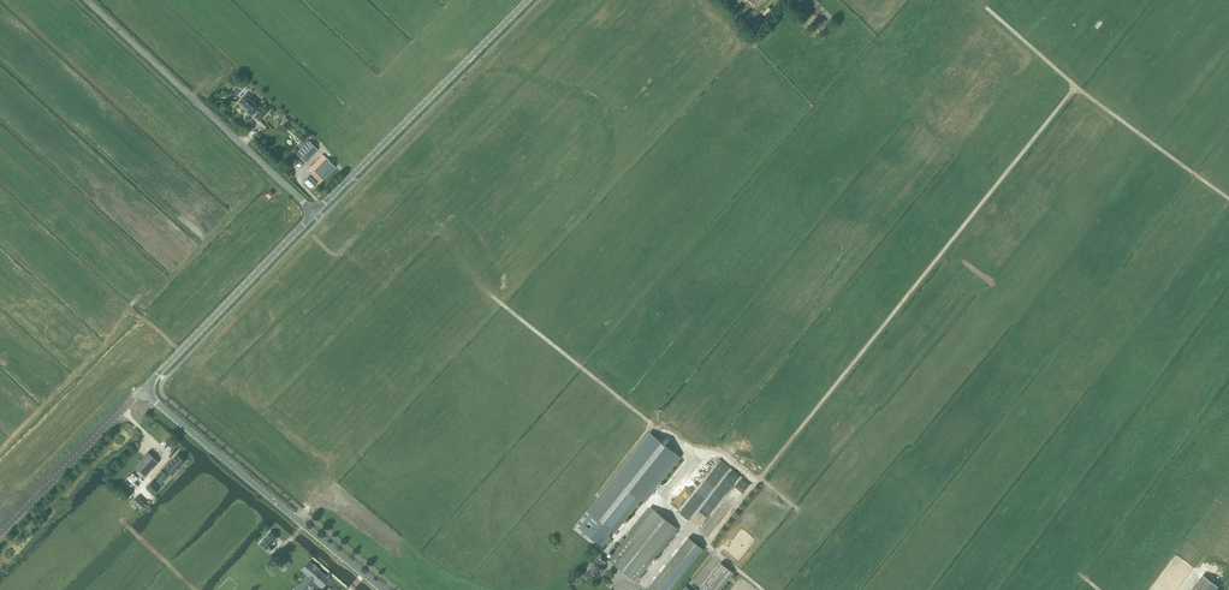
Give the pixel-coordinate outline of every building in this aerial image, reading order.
[(259,121),(269,110),(265,106),(262,110),(259,108),(259,107),(255,103),(257,101),(253,97),(251,99),(246,95),(240,102),(253,114),(255,112),(255,111),(258,114),(255,117),(259,121)] [(266,122),(273,128),(279,121),(273,115),(266,122)] [(285,117),(280,122),(284,126),(289,120),(285,117)] [(303,142),(298,146),(298,147),(301,149),(297,153),(306,162),(318,150),(309,141),(308,142),(306,144),(304,143),(303,142)] [(319,184),(323,179),(335,167),(323,155),(311,167),(314,171),(304,181),(310,188),(317,182),(319,184)] [(591,514),(580,528),(588,535),(589,534),(594,537),(593,538),(602,546),(610,536),(608,535),(611,530),(613,532),(640,498),(643,501),(680,456),(650,432),(614,478),(615,478),(588,511),(591,514)] [(145,477),(159,462),(148,453),(135,467),(145,477)] [(165,468),(172,476),(185,462),(177,455),(165,468)] [(715,455),(688,478),(694,485),(721,462),(715,455)] [(734,484),(742,476),(731,467),(724,475),(734,484)] [(156,478),(162,483),(168,476),(162,471),(156,478)] [(129,477),(135,481),(138,476),(132,472),(129,477)] [(157,484),(155,482),(153,481),(146,488),(154,495),(161,488),(157,484)] [(140,510),(146,504),(138,496),(132,502),(140,510)] [(723,510),(730,512),(733,502),(726,500),(723,510)] [(636,580),(677,528),(651,507),(609,560),(636,580)] [(274,542),(277,538),(275,536),(276,535),(273,533),(272,534),(270,532),(260,543),(267,549),(267,548),(270,551),(274,547),(272,545),(274,543),(274,542)] [(703,548),(689,537),(647,589),(669,589),(703,548)] [(284,571),(291,564),(280,553),(273,561),(284,571)] [(602,567),(607,560),(601,555),(595,562),(586,573),(589,575),(589,577),(591,578),(592,578),(595,580),(604,569),(602,567)] [(294,589),(305,589),(314,580),(319,585),(326,578),(317,570),(318,568),(314,565),(313,566),(309,562),(305,566),(309,570),(306,573),(308,575),(299,586),(298,585),(294,589)] [(699,589),(700,589),(719,589),(733,573),(721,563),(699,589)] [(1191,589),(1215,589),(1217,586),(1203,575),(1191,589)]
